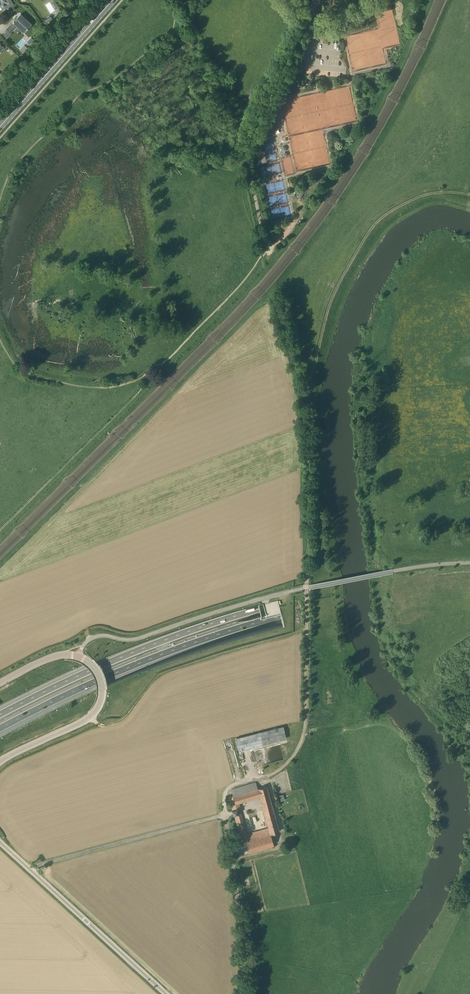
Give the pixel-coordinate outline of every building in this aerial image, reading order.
[(14,4),(11,0),(0,0),(0,6),(1,6),(2,8),(5,7),(7,9),(14,4)] [(24,33),(31,24),(20,14),(13,22),(6,29),(10,33),(17,26),(24,33)] [(286,738),(283,726),(237,738),(240,751),(286,738)] [(267,786),(258,789),(256,783),(231,790),(233,796),(229,797),(233,810),(240,808),(238,802),(260,796),(269,828),(248,835),(241,813),(234,815),(242,842),(246,841),(249,852),(274,845),(271,834),(279,832),(267,786)]
